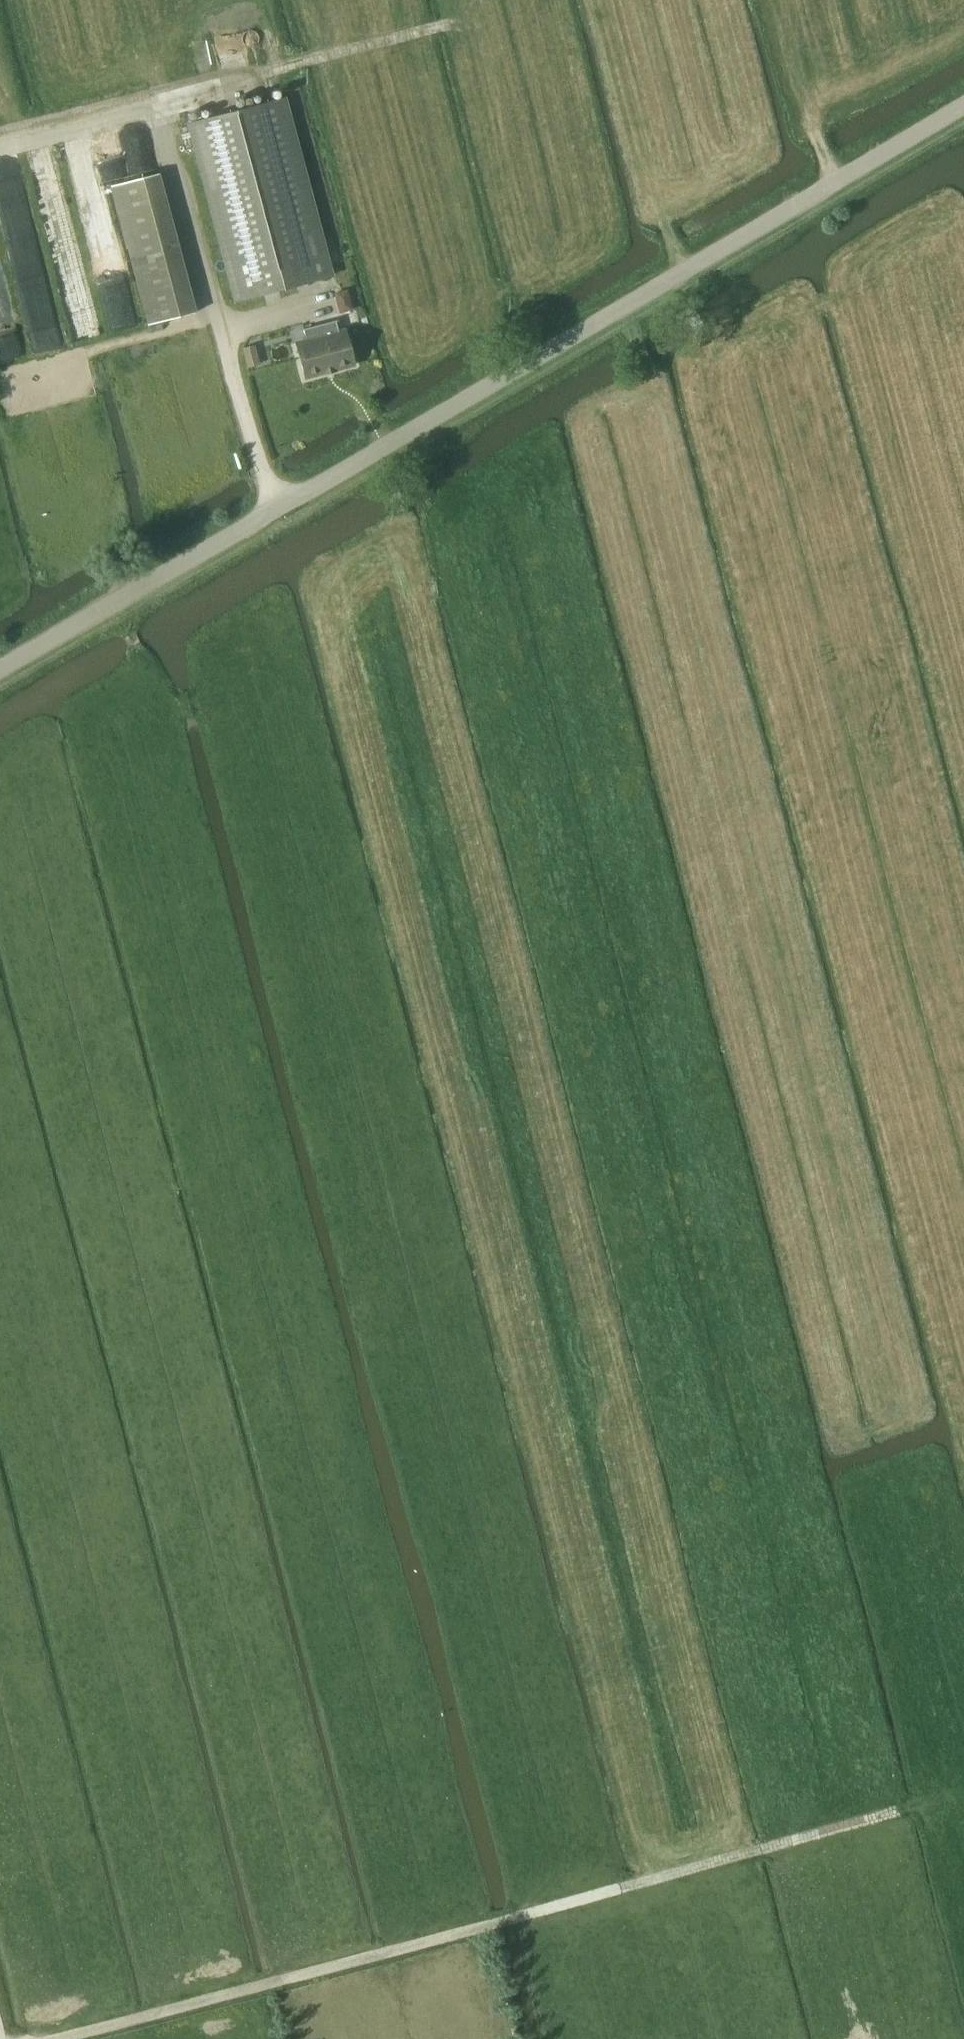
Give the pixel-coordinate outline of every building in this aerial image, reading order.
[(283,98),(190,123),(237,301),(330,276),(283,98)] [(306,340),(296,343),(305,378),(324,373),(324,374),(335,371),(334,370),(354,365),(344,330),(339,332),(336,321),(336,320),(303,329),(303,330),(306,340)] [(255,345),(242,349),(244,358),(257,355),(255,345)]
